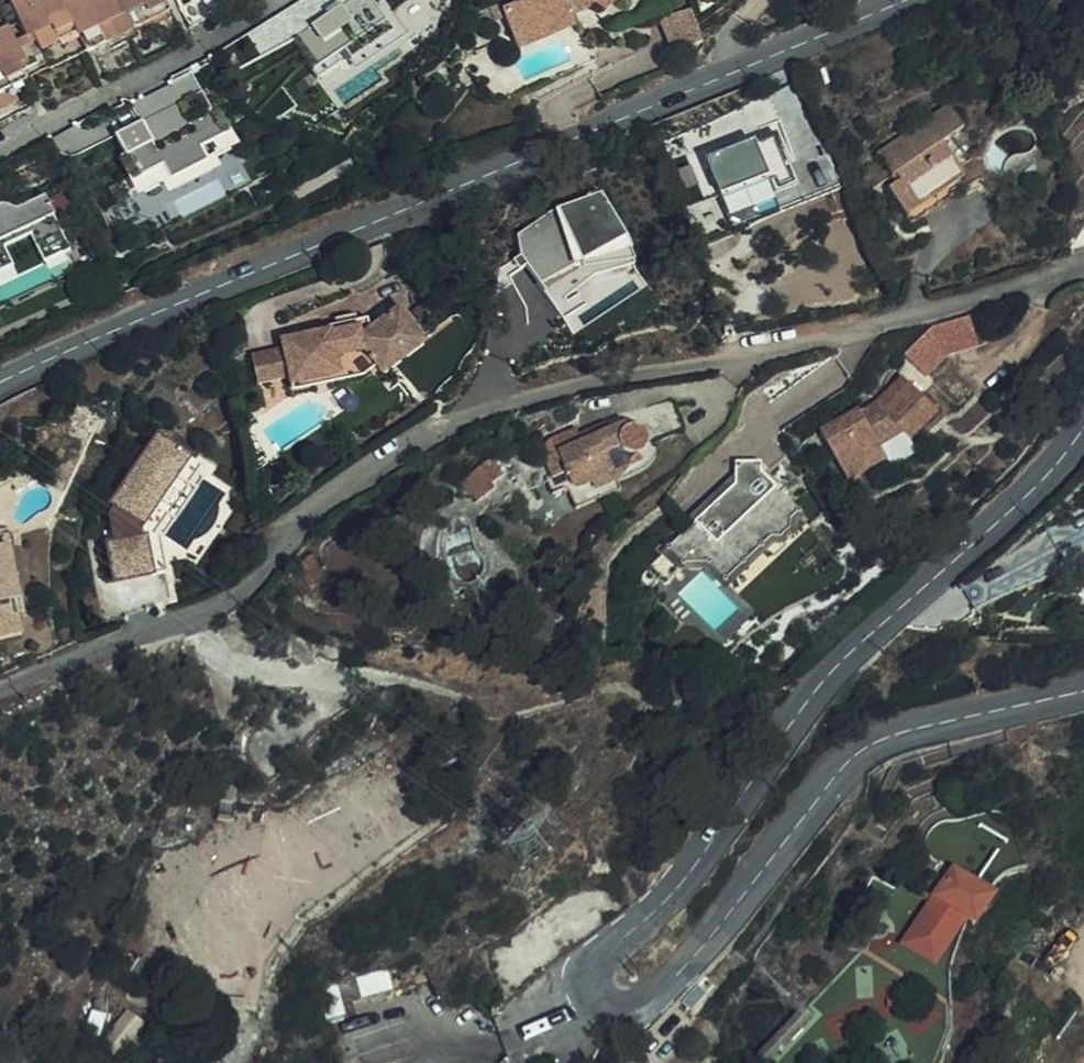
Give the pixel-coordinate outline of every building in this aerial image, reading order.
[(57,75),(90,59),(65,7),(62,0),(35,0),(16,8),(33,42),(40,40),(57,75)] [(65,7),(90,59),(140,36),(122,0),(81,0),(65,7)] [(140,36),(176,19),(167,0),(122,0),(140,36)] [(285,12),(294,26),(293,27),(316,64),(349,44),(361,63),(406,36),(384,0),(304,0),(285,12)] [(493,9),(505,40),(544,25),(549,36),(572,27),(568,18),(564,10),(584,2),(588,9),(603,0),(516,0),(493,9)] [(588,9),(594,18),(621,0),(603,0),(588,9)] [(584,2),(564,10),(568,18),(588,9),(584,2)] [(700,48),(691,20),(670,28),(680,55),(700,48)] [(544,25),(505,40),(510,51),(549,36),(544,25)] [(32,88),(28,79),(34,75),(14,34),(0,40),(0,103),(32,88)] [(149,227),(250,186),(203,70),(130,99),(138,121),(112,131),(138,195),(136,196),(149,227)] [(894,202),(912,227),(973,185),(949,151),(970,137),(955,116),(883,166),(903,196),(894,202)] [(712,205),(759,188),(742,142),(724,149),(727,157),(717,161),(713,152),(695,158),(698,167),(687,172),(694,190),(705,186),(712,205)] [(727,157),(724,149),(722,144),(711,148),(713,152),(717,161),(727,157)] [(565,327),(651,286),(602,186),(516,227),(565,327)] [(63,262),(39,210),(14,221),(0,218),(0,286),(13,280),(5,263),(30,251),(40,273),(63,262)] [(302,374),(305,384),(351,373),(362,367),(370,381),(415,353),(394,316),(365,333),(360,321),(347,326),(348,328),(334,332),(333,327),(318,332),(318,335),(273,346),(275,353),(244,361),(252,392),(285,384),(284,378),(302,374)] [(917,367),(982,346),(972,316),(907,337),(917,367)] [(345,320),(332,325),(333,327),(334,332),(348,328),(347,326),(345,320)] [(285,384),(286,388),(305,384),(302,374),(284,378),(285,384)] [(876,417),(881,427),(914,397),(906,388),(876,417)] [(939,424),(914,397),(881,427),(871,432),(865,422),(823,442),(843,481),(883,460),(878,451),(897,438),(908,450),(939,424)] [(871,432),(881,427),(876,417),(865,422),(871,432)] [(123,502),(152,522),(199,456),(170,436),(123,502)] [(558,463),(554,457),(552,454),(524,464),(518,470),(517,475),(526,497),(546,490),(552,504),(563,508),(575,503),(579,510),(599,503),(596,496),(612,490),(608,484),(622,474),(629,465),(629,458),(624,454),(620,452),(616,451),(612,452),(608,446),(592,452),(558,463)] [(554,457),(558,463),(592,452),(589,446),(554,457)] [(714,593),(805,517),(757,459),(665,536),(714,593)] [(883,460),(843,481),(849,490),(889,470),(883,460)] [(157,530),(115,536),(121,575),(162,570),(157,530)] [(19,613),(16,614),(20,627),(29,624),(7,552),(0,553),(0,560),(2,559),(19,613)] [(16,614),(19,613),(2,559),(0,560),(0,598),(6,618),(16,614)] [(0,598),(0,654),(26,647),(20,627),(16,614),(6,618),(0,598)] [(951,892),(944,902),(955,908),(960,899),(951,892)] [(944,902),(933,919),(963,940),(974,947),(991,919),(960,899),(955,908),(944,902)] [(934,986),(963,940),(933,919),(903,966),(934,986)] [(344,1028),(337,995),(321,998),(328,1032),(344,1028)] [(119,1049),(143,1020),(131,1010),(107,1039),(119,1049)]
